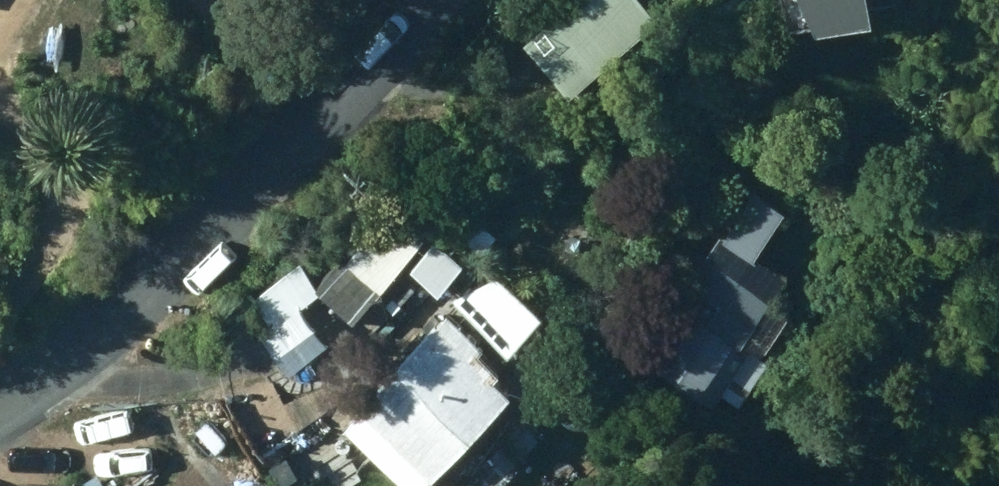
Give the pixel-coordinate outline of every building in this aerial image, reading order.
[(614,32),(597,0),(595,0),(548,24),(564,57),(614,32)] [(818,47),(875,38),(865,1),(867,0),(797,0),(818,47)] [(720,243),(643,360),(720,409),(752,360),(740,353),(783,288),(754,268),(786,220),(755,200),(724,246),(720,243)] [(377,304),(423,246),(386,216),(339,274),(377,304)] [(497,242),(466,216),(450,235),(481,261),(497,242)] [(364,295),(307,352),(335,379),(392,322),(364,295)] [(442,322),(355,424),(394,456),(379,473),(395,485),(443,485),(513,405),(494,388),(500,382),(478,363),(483,357),(442,322)] [(539,326),(518,349),(534,363),(555,341),(539,326)] [(543,478),(514,451),(479,485),(535,485),(543,478)]
